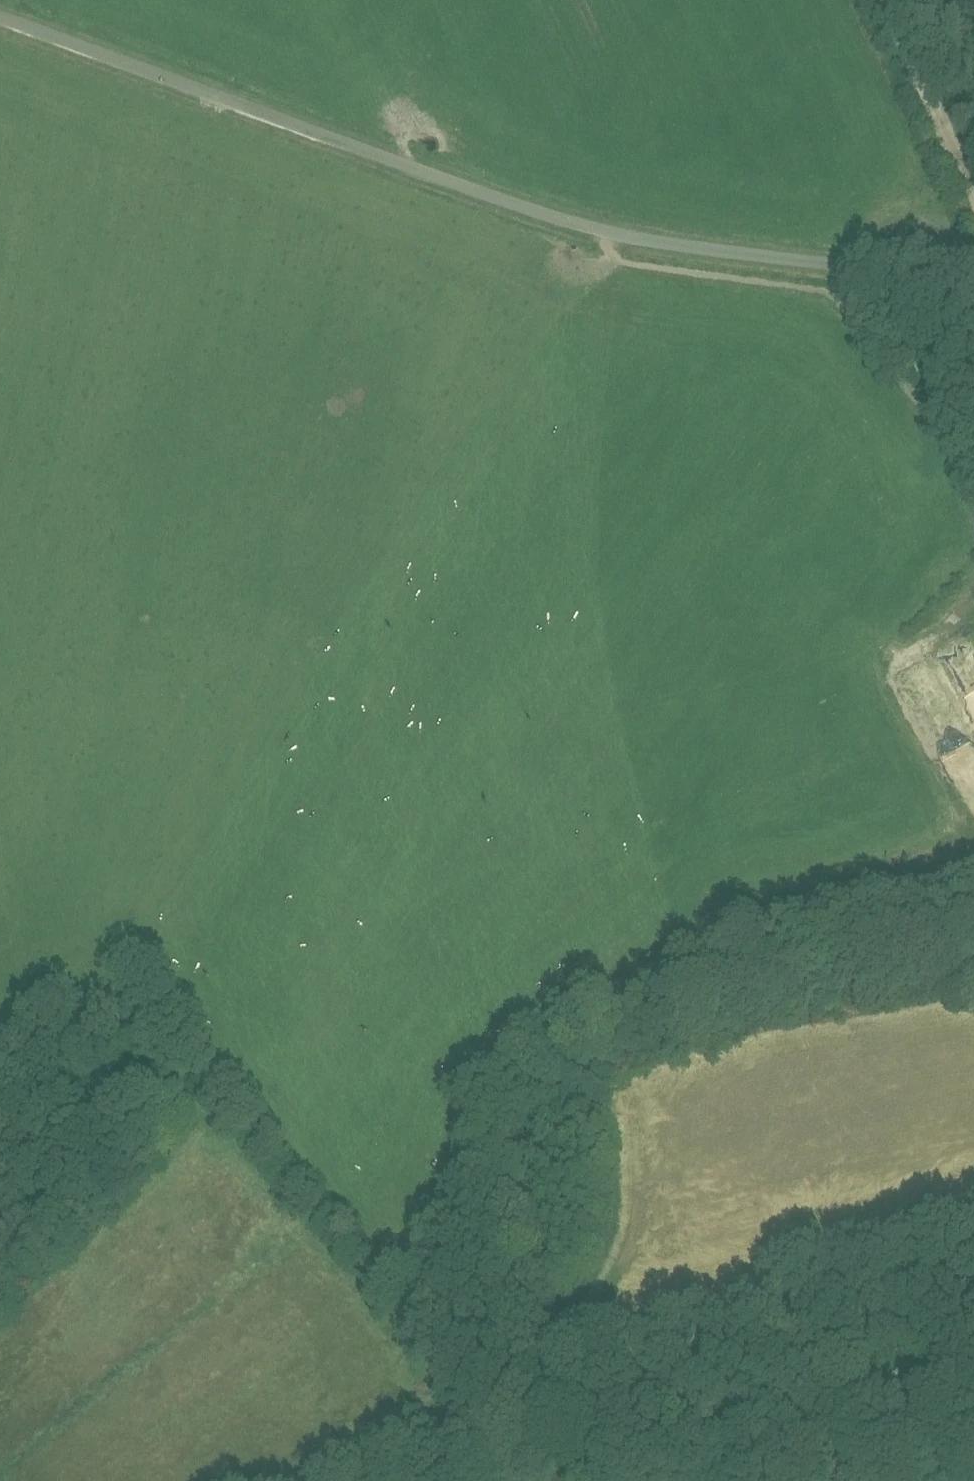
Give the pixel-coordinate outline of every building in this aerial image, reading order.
[(951,646),(973,690),(973,634),(951,646)] [(910,672),(930,715),(949,706),(929,663),(910,672)]
